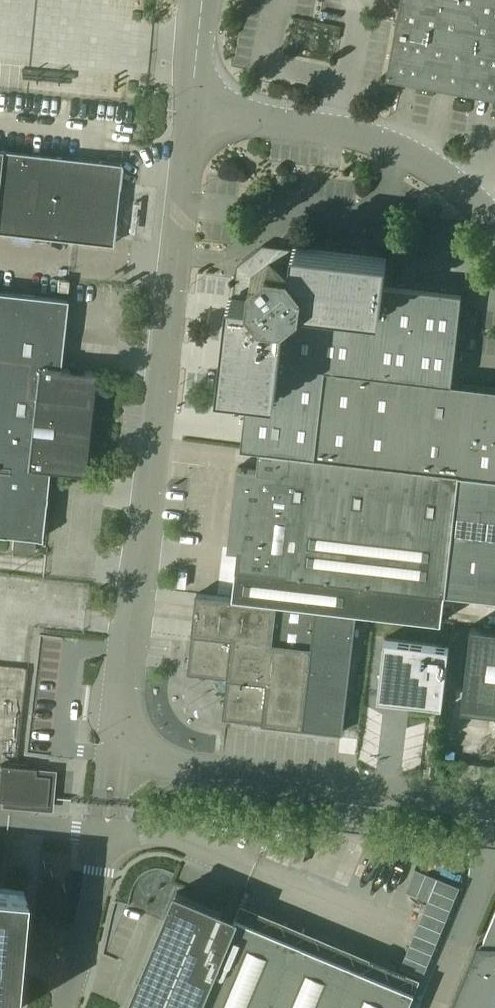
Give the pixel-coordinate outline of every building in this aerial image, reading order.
[(386,76),(389,77),(397,78),(417,82),(436,85),(494,96),(494,0),(401,0),(386,76)] [(120,183),(122,163),(0,150),(0,232),(114,244),(120,183)] [(459,384),(451,383),(461,294),(384,285),(387,258),(294,247),(294,251),(263,247),(239,267),(235,297),(232,297),(221,391),(247,394),(241,448),(260,450),(460,472),(494,476),(494,388),(459,384)] [(65,299),(0,292),(0,465),(48,470),(84,474),(95,373),(60,369),(67,299),(65,299)] [(448,593),(460,472),(260,450),(258,470),(238,468),(229,549),(239,550),(237,569),(448,593)] [(48,470),(0,465),(0,534),(41,538),(48,470)] [(460,472),(448,593),(494,598),(494,476),(460,472)] [(34,552),(35,542),(35,539),(14,537),(12,549),(34,552)] [(344,732),(358,611),(197,592),(188,673),(219,677),(227,687),(223,718),(344,732)] [(433,594),(433,610),(449,610),(449,594),(433,594)] [(473,625),(464,706),(494,710),(494,627),(473,625)] [(444,704),(451,645),(386,638),(379,697),(444,704)] [(0,770),(0,801),(33,804),(47,805),(50,776),(36,774),(36,769),(36,768),(0,765),(0,770)] [(23,889),(0,886),(0,1007),(12,1007),(23,889)] [(416,992),(177,892),(128,1007),(409,1007),(416,992)] [(480,953),(474,953),(451,1007),(494,1007),(494,915),(480,953)]
